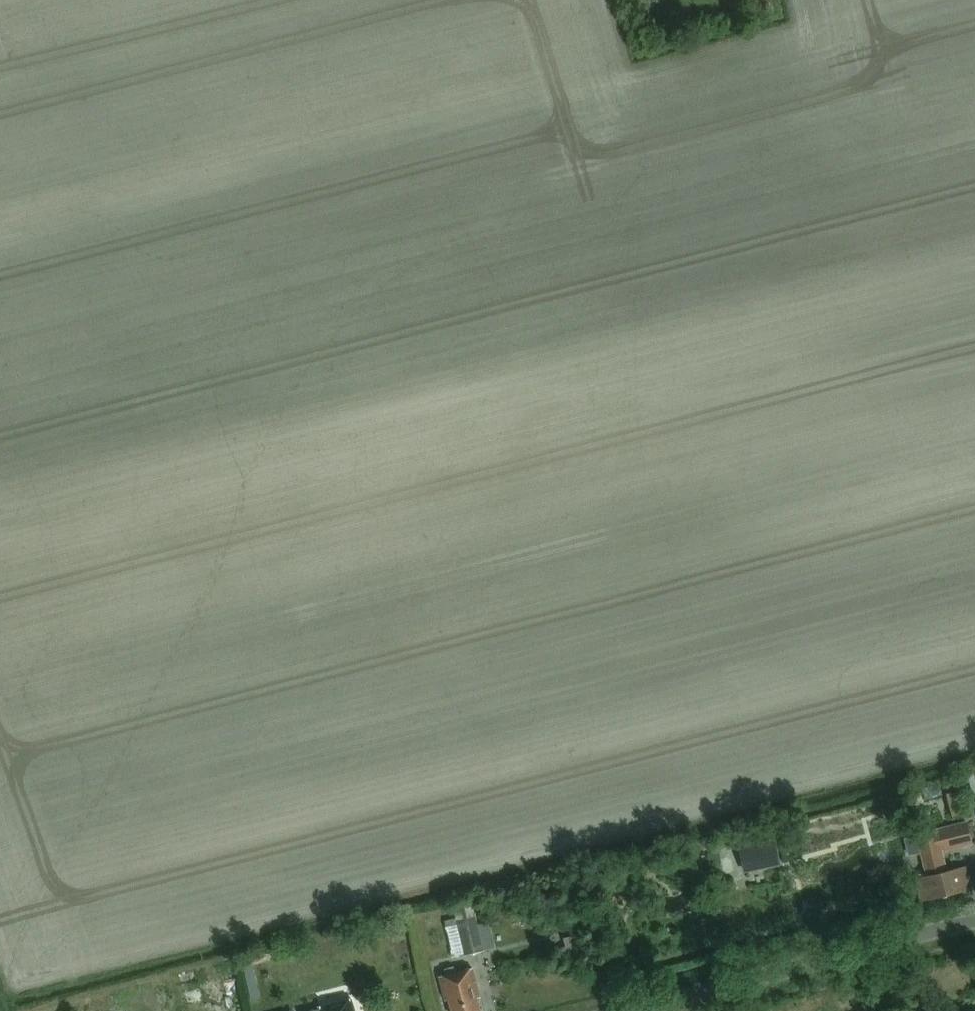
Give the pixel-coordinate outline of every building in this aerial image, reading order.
[(931,876),(916,880),(921,902),(971,889),(965,868),(942,873),(941,870),(945,869),(941,852),(971,844),(966,823),(916,836),(926,874),(930,873),(931,876)] [(740,874),(776,865),(770,839),(734,848),(740,874)] [(483,954),(471,906),(454,910),(465,958),(483,954)] [(563,939),(568,957),(587,951),(581,927),(570,930),(572,937),(563,939)] [(477,999),(480,998),(472,969),(439,978),(443,993),(446,992),(451,1010),(480,1010),(477,999)] [(348,983),(336,986),(340,1003),(319,1008),(319,1010),(355,1010),(348,983)]
